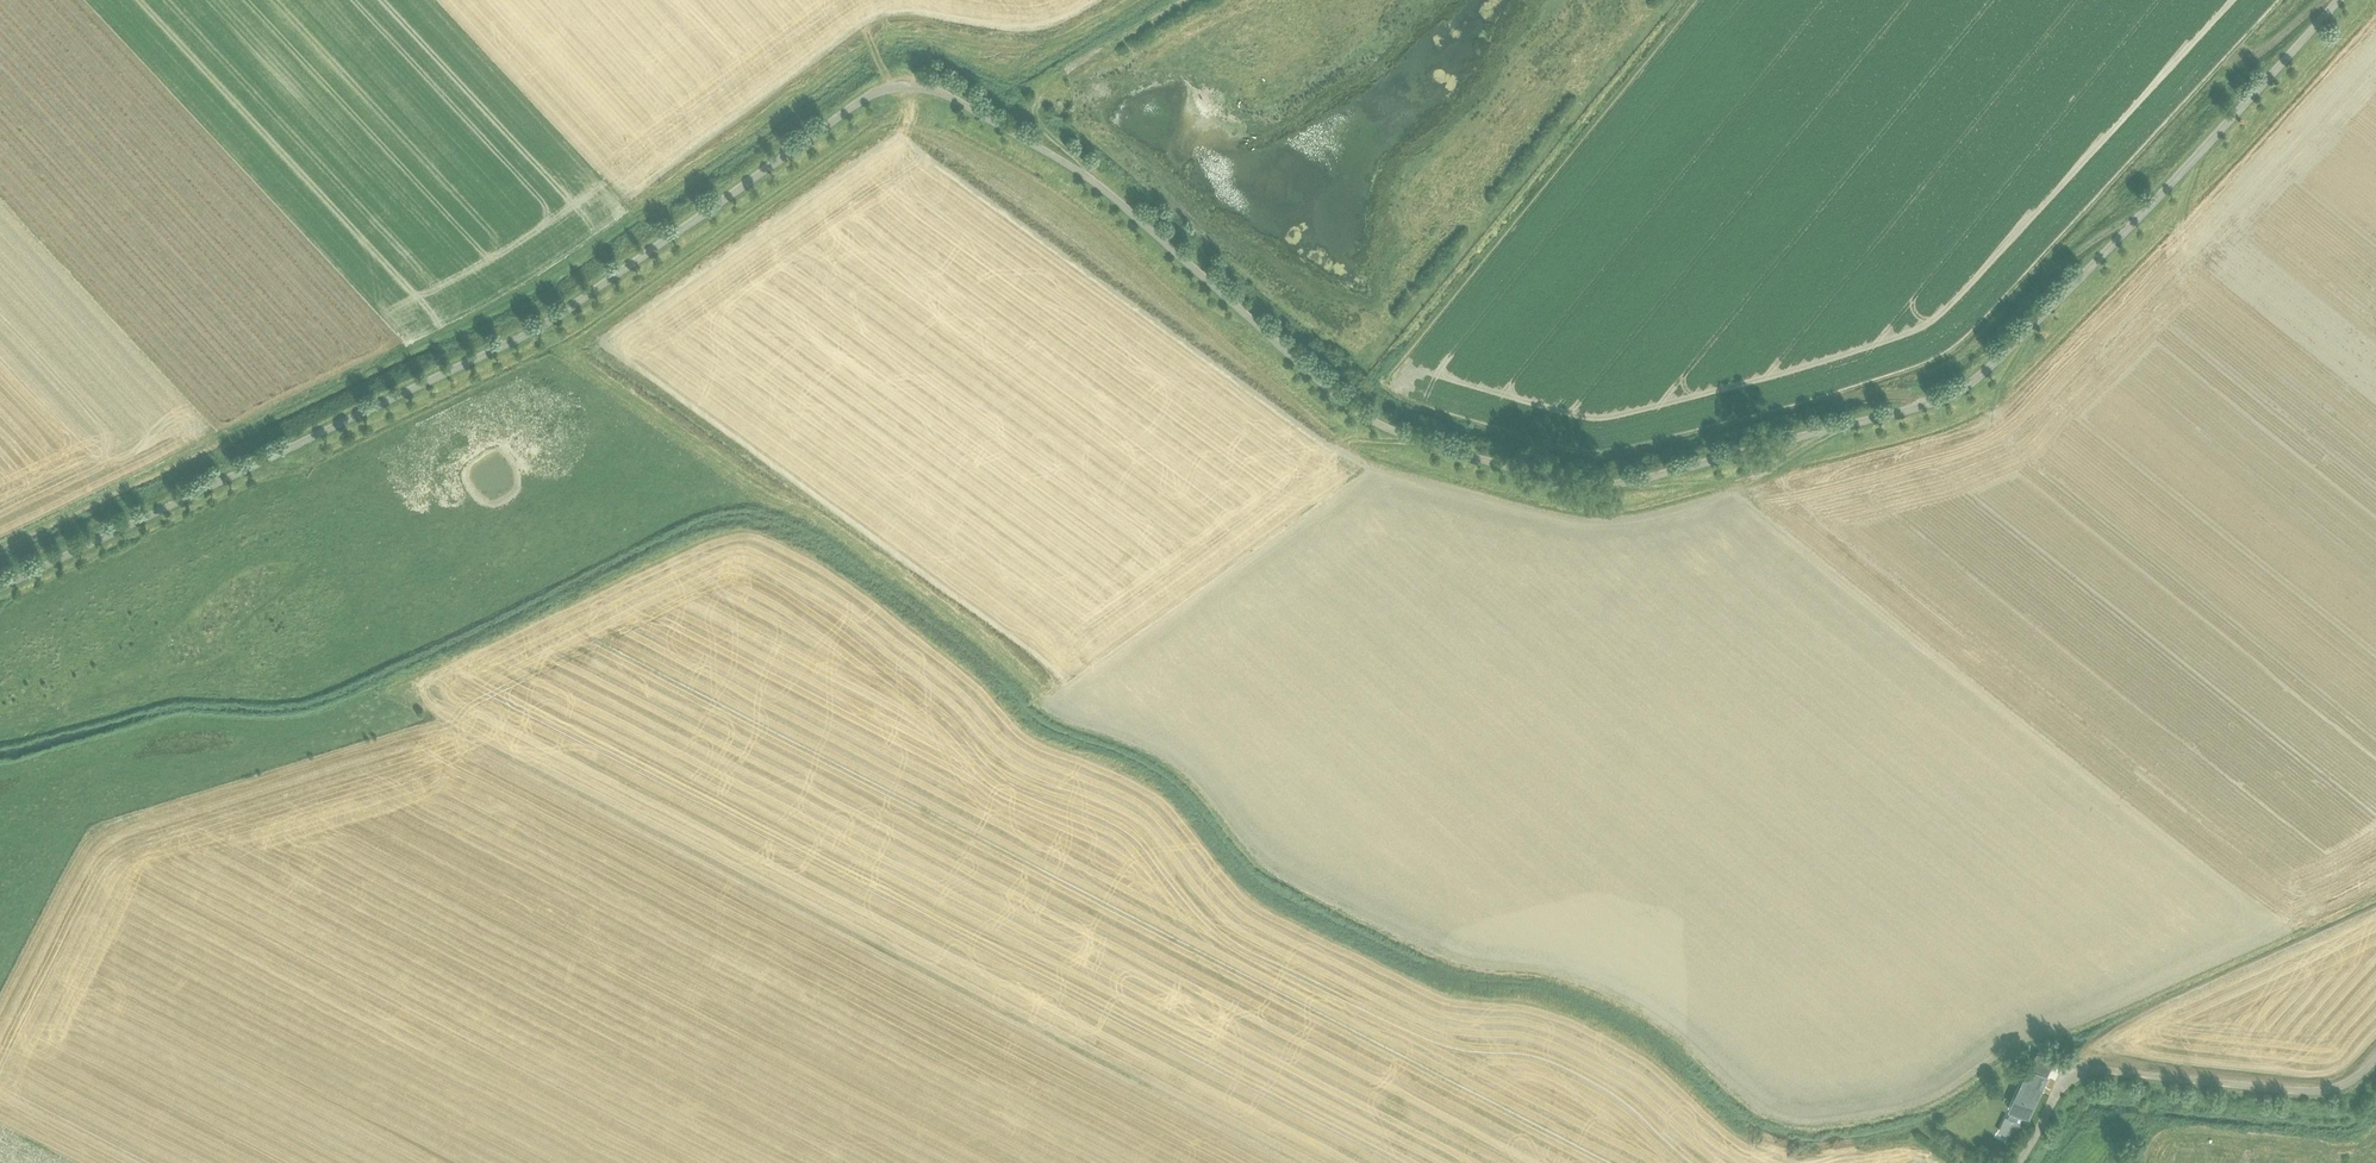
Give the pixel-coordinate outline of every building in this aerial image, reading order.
[(2028,1116),(2047,1077),(2035,1071),(2039,1063),(2034,1060),(2030,1069),(2029,1068),(2028,1069),(2031,1071),(2014,1109),(2011,1107),(2010,1108),(2028,1117),(2029,1116),(2028,1116)] [(1989,1092),(1998,1102),(2008,1093),(1999,1083),(1989,1092)]
